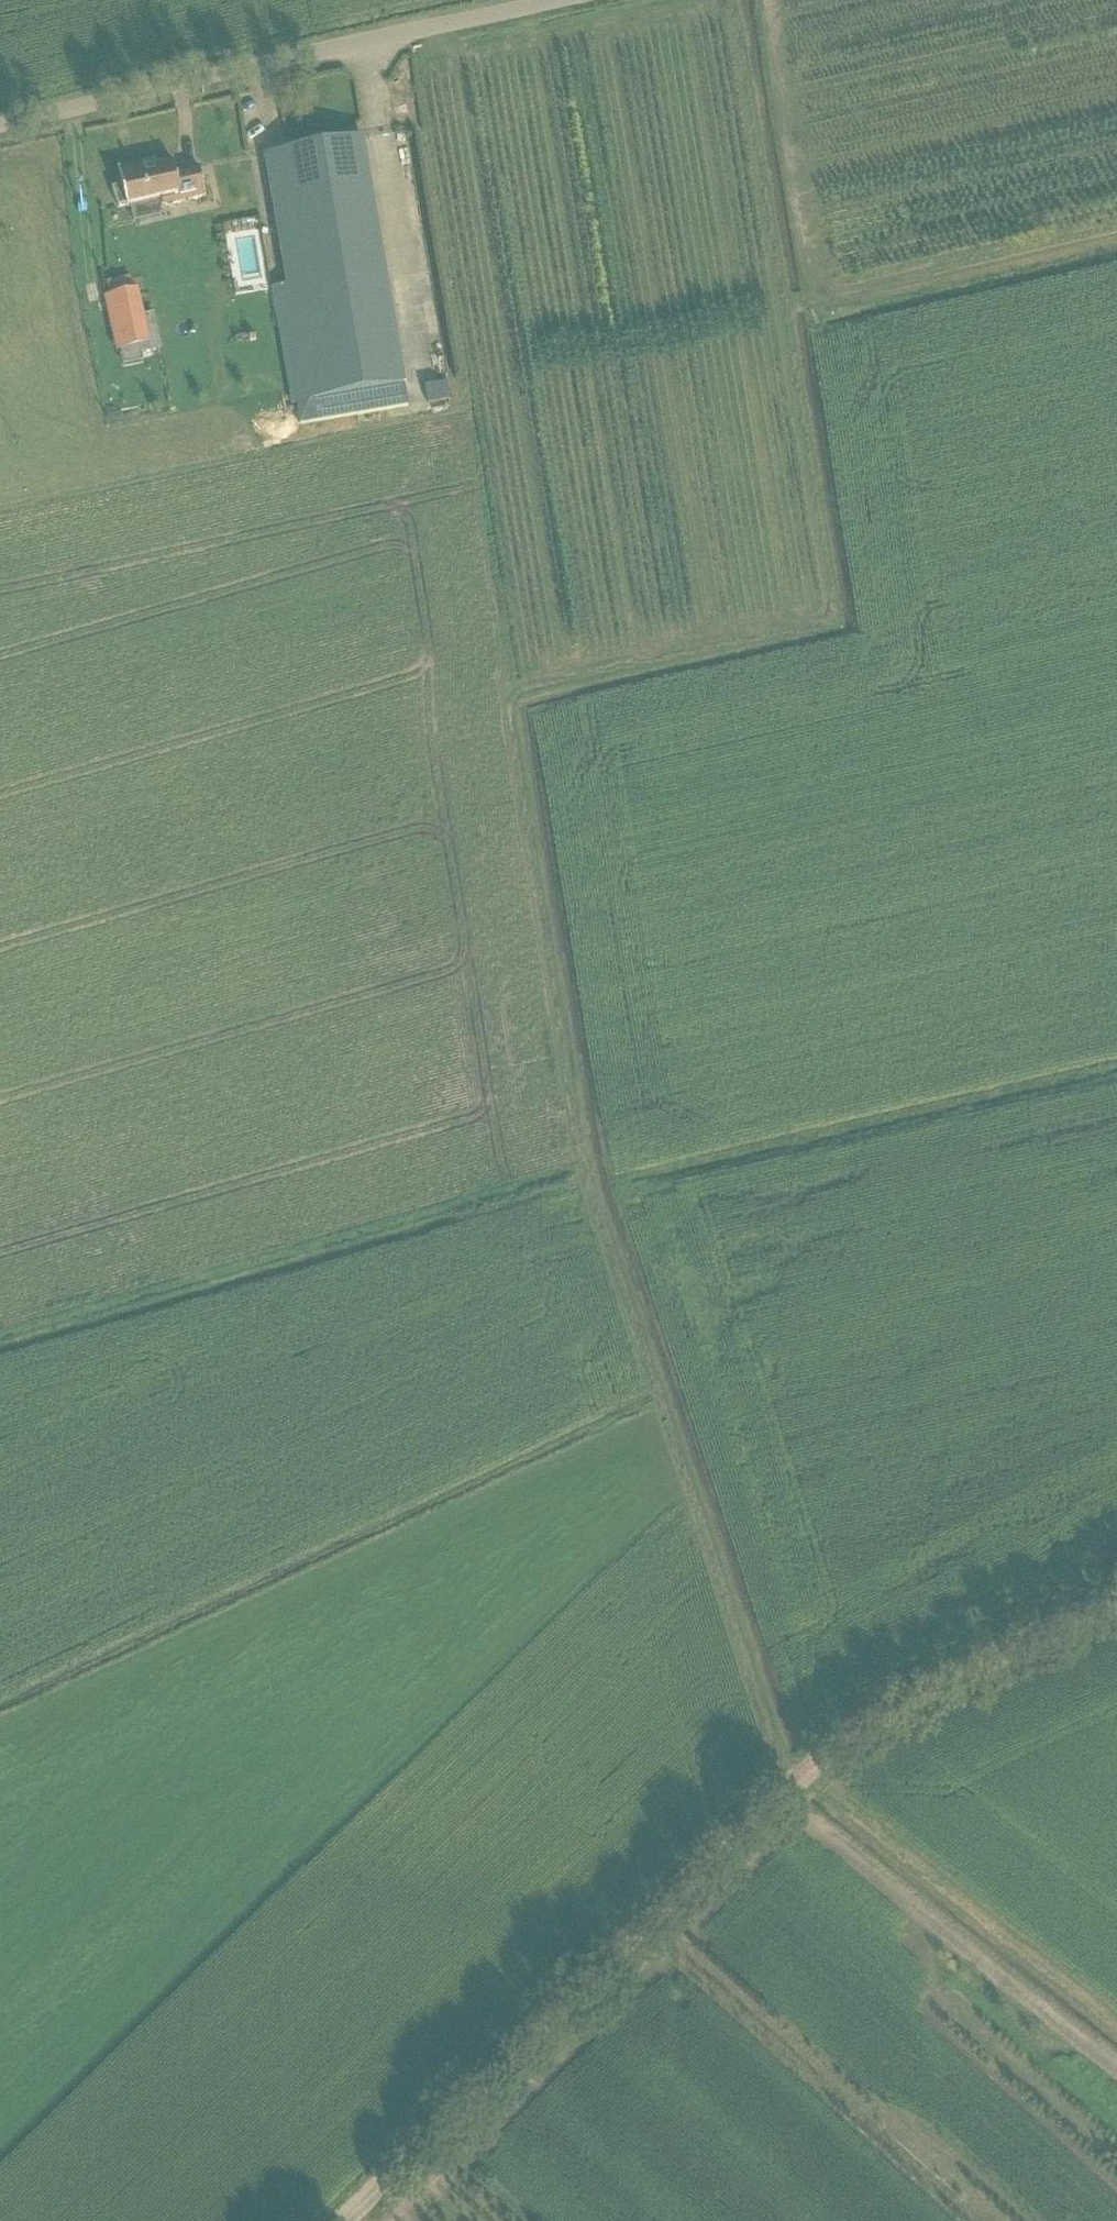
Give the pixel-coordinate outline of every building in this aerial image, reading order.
[(265,157),(269,179),(287,285),(272,288),(298,425),(408,406),(367,162),(363,141),(265,157)] [(118,171),(122,190),(118,194),(119,202),(126,204),(126,208),(161,200),(162,207),(206,197),(199,168),(175,174),(173,163),(143,170),(142,165),(118,171)] [(107,280),(109,293),(134,290),(132,277),(107,280)] [(104,298),(117,352),(151,344),(138,290),(104,298)]
